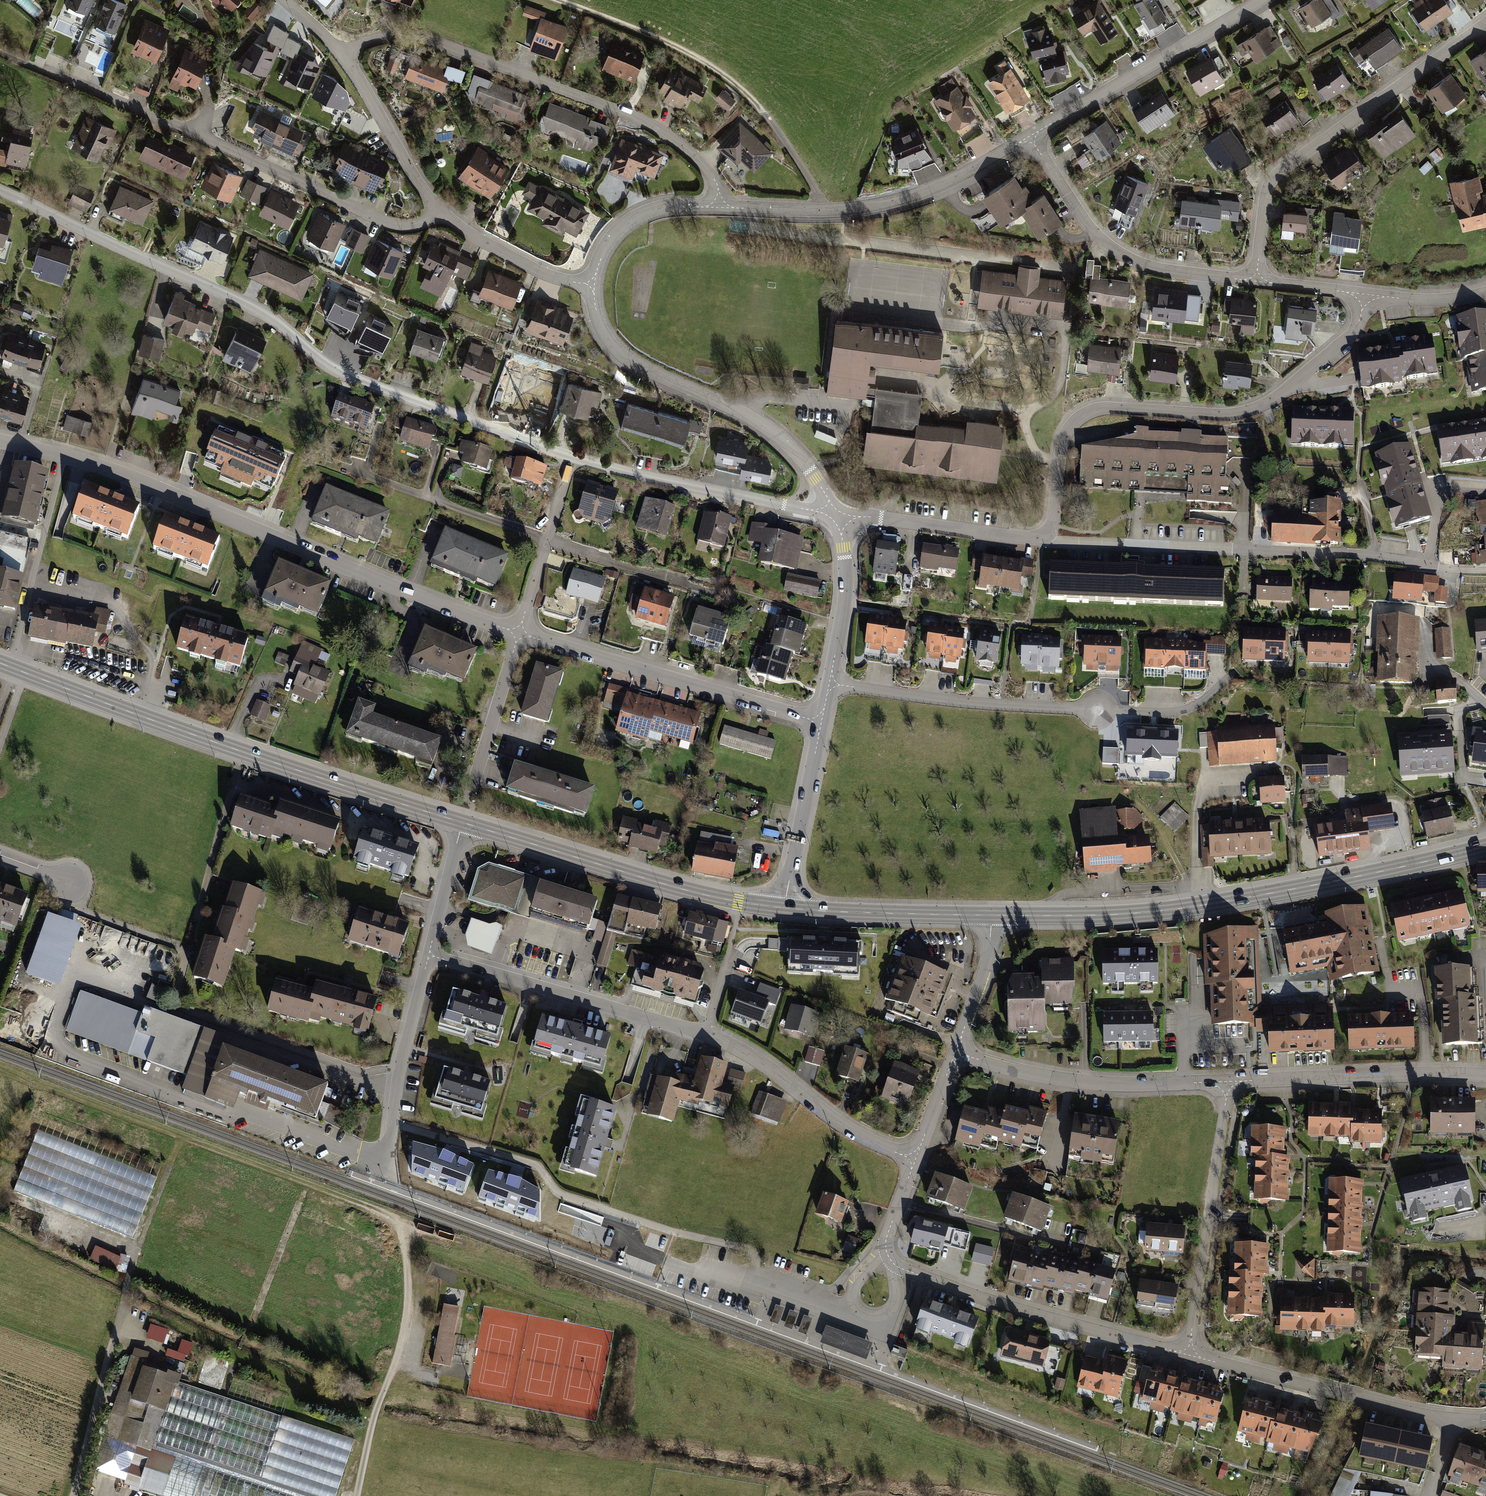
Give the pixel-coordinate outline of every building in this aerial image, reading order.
[(67,4),(89,13),(94,0),(69,0),(67,4)] [(120,0),(106,0),(95,22),(116,32),(129,4),(120,0)] [(227,12),(238,0),(214,0),(227,12)] [(255,0),(245,11),(253,19),(264,8),(255,0)] [(1075,13),(1086,32),(1092,28),(1101,43),(1121,31),(1102,0),(1097,0),(1075,13)] [(1135,4),(1144,17),(1146,16),(1153,26),(1171,15),(1161,0),(1140,0),(1135,4)] [(1302,5),(1315,25),(1334,12),(1326,0),(1309,0),(1302,5)] [(1415,11),(1429,30),(1457,10),(1449,0),(1429,0),(1415,11)] [(527,6),(524,15),(541,21),(531,48),(559,59),(572,22),(527,6)] [(145,19),(132,51),(159,63),(172,30),(145,19)] [(271,39),(281,43),(282,44),(287,34),(289,31),(286,28),(274,23),(267,37),(271,39)] [(1034,34),(1031,35),(1037,58),(1043,57),(1049,77),(1053,76),(1053,80),(1069,76),(1069,73),(1071,72),(1065,46),(1059,48),(1054,30),(1049,31),(1048,26),(1033,30),(1034,34)] [(1390,26),(1362,47),(1378,69),(1406,48),(1390,26)] [(1266,27),(1245,40),(1258,60),(1279,47),(1266,27)] [(282,44),(281,43),(279,48),(293,54),(296,48),(298,48),(301,41),(287,34),(282,44)] [(267,46),(252,39),(239,58),(236,58),(232,67),(249,75),(253,68),(267,75),(279,48),(281,43),(271,39),(267,46)] [(648,54),(615,41),(604,68),(637,81),(648,54)] [(298,48),(296,48),(293,54),(280,81),(294,88),(298,81),(310,86),(320,66),(313,56),(298,48)] [(1471,60),(1485,80),(1485,49),(1471,60)] [(208,61),(185,51),(174,76),(197,86),(208,61)] [(403,59),(391,55),(386,68),(397,73),(403,59)] [(1215,55),(1190,69),(1204,94),(1229,80),(1215,55)] [(447,69),(414,56),(406,77),(444,91),(449,77),(463,82),(467,70),(449,63),(447,69)] [(1000,73),(990,80),(1009,110),(1030,96),(1007,59),(996,65),(1000,73)] [(1341,62),(1318,79),(1331,99),(1355,82),(1341,62)] [(683,71),(672,65),(658,90),(665,94),(663,98),(681,108),(688,97),(698,102),(707,86),(683,73),(683,71)] [(337,74),(322,67),(310,95),(346,110),(350,100),(347,88),(337,74)] [(1454,72),(1429,90),(1445,112),(1470,95),(1454,72)] [(943,94),(935,99),(955,129),(978,115),(953,77),(938,86),(943,94)] [(527,119),(536,95),(492,78),(489,86),(482,83),(476,98),(510,111),(508,116),(514,119),(518,115),(527,119)] [(150,95),(153,89),(142,84),(139,89),(150,95)] [(729,107),(738,97),(726,86),(717,95),(729,107)] [(1166,91),(1138,109),(1151,130),(1180,112),(1166,91)] [(1288,97),(1266,113),(1280,133),(1302,118),(1288,97)] [(612,122),(550,102),(543,125),(578,137),(576,144),(595,150),(598,142),(605,144),(612,122)] [(294,152),(308,123),(266,105),(253,134),(294,152)] [(1405,111),(1373,134),(1389,156),(1421,134),(1405,111)] [(116,130),(87,116),(72,147),(101,161),(116,130)] [(774,150),(740,119),(717,144),(738,164),(743,158),(756,170),(774,150)] [(1107,120),(1085,135),(1100,157),(1123,142),(1107,120)] [(1233,124),(1203,146),(1221,170),(1234,161),(1239,167),(1256,154),(1233,124)] [(17,125),(11,148),(0,145),(0,165),(25,171),(36,130),(17,125)] [(920,126),(896,135),(900,165),(913,167),(935,155),(920,126)] [(666,151),(621,135),(610,167),(635,177),(638,170),(657,177),(666,151)] [(193,162),(148,141),(139,158),(184,179),(193,162)] [(391,161),(348,141),(333,172),(376,192),(391,161)] [(1352,145),(1326,164),(1343,187),(1369,168),(1352,145)] [(510,168),(477,148),(460,177),(492,197),(510,168)] [(243,175),(211,162),(201,187),(233,200),(243,175)] [(1019,173),(986,194),(1005,222),(1025,209),(1043,235),(1067,218),(1048,190),(1036,198),(1019,173)] [(1152,183),(1127,174),(1116,206),(1141,214),(1152,183)] [(1452,181),(1457,203),(1461,202),(1468,227),(1485,222),(1485,191),(1485,192),(1481,174),(1452,181)] [(268,187),(248,179),(242,194),(261,202),(268,187)] [(591,211),(529,181),(523,194),(533,199),(528,210),(545,218),(543,223),(564,234),(566,228),(579,234),(591,211)] [(155,200),(121,184),(110,207),(145,223),(155,200)] [(94,197),(76,188),(69,203),(87,212),(94,197)] [(300,205),(271,192),(260,216),(289,229),(300,205)] [(1226,198),(1186,194),(1183,222),(1223,226),(1226,198)] [(1243,200),(1227,199),(1226,214),(1242,215),(1243,200)] [(1313,211),(1289,209),(1287,226),(1311,229),(1313,211)] [(1367,213),(1337,210),(1334,242),(1364,244),(1367,213)] [(347,225),(319,213),(308,238),(335,251),(347,225)] [(0,215),(0,242),(6,244),(13,218),(0,215)] [(235,238),(203,223),(192,248),(224,263),(235,238)] [(371,235),(354,227),(346,244),(364,251),(371,235)] [(74,248),(42,239),(33,270),(41,272),(39,278),(63,285),(74,248)] [(406,251),(377,239),(366,265),(395,277),(406,251)] [(477,264),(434,244),(423,266),(435,271),(432,278),(428,276),(422,288),(441,297),(453,272),(469,280),(477,264)] [(315,272),(261,248),(249,274),(303,298),(315,272)] [(1097,259),(1090,259),(1089,275),(1093,275),(1091,301),(1132,304),(1134,279),(1102,277),(1103,265),(1096,265),(1097,259)] [(1019,273),(985,269),(980,305),(1065,315),(1069,280),(1042,277),(1043,267),(1020,264),(1019,273)] [(524,282),(490,269),(480,294),(515,307),(524,282)] [(1188,290),(1156,287),(1152,318),(1184,322),(1185,318),(1198,319),(1201,294),(1188,293),(1188,290)] [(347,298),(337,293),(323,321),(346,339),(353,329),(351,328),(362,304),(360,303),(360,302),(348,296),(347,298)] [(218,314),(176,294),(164,319),(194,333),(197,326),(210,332),(218,314)] [(1261,300),(1234,298),(1232,321),(1258,323),(1261,300)] [(577,315),(539,300),(528,329),(566,344),(577,315)] [(1321,307),(1292,304),(1289,333),(1319,336),(1321,307)] [(1459,317),(1465,359),(1470,358),(1475,394),(1485,392),(1485,313),(1459,317)] [(385,321),(374,316),(373,319),(368,318),(362,331),(359,331),(353,350),(379,357),(394,327),(385,323),(385,321)] [(942,333),(834,319),(826,390),(871,395),(862,464),(992,481),(999,425),(964,421),(963,427),(916,421),(919,393),(867,386),(868,377),(875,378),(876,367),(868,366),(870,354),(938,362),(942,333)] [(268,341),(240,326),(224,356),(252,371),(268,341)] [(446,337),(420,327),(412,349),(438,358),(446,337)] [(167,339),(145,333),(139,353),(162,359),(167,339)] [(47,345),(10,334),(3,357),(40,368),(47,345)] [(1403,346),(1361,353),(1367,388),(1407,381),(1407,378),(1441,372),(1435,336),(1402,342),(1403,346)] [(485,346),(472,341),(462,371),(491,380),(499,358),(483,352),(485,346)] [(1125,346),(1093,343),(1090,368),(1123,371),(1125,346)] [(1182,356),(1155,354),(1153,380),(1180,382),(1182,356)] [(1255,362),(1228,360),(1226,385),(1253,388),(1255,362)] [(546,370),(521,363),(515,386),(539,393),(546,370)] [(183,389),(145,375),(132,411),(154,419),(158,407),(174,413),(183,389)] [(604,392),(571,382),(564,406),(591,414),(593,405),(600,406),(604,392)] [(0,388),(0,416),(23,422),(30,396),(0,388)] [(692,419),(632,402),(626,424),(686,441),(690,426),(703,430),(706,419),(693,416),(692,419)] [(375,416),(338,404),(333,419),(370,431),(375,416)] [(1354,411),(1292,409),(1291,444),(1353,446),(1354,411)] [(94,423),(67,415),(63,429),(90,437),(94,423)] [(439,428),(408,419),(401,442),(432,451),(439,428)] [(1434,430),(1441,469),(1485,461),(1485,422),(1434,430)] [(288,453),(216,426),(202,463),(220,470),(217,477),(251,490),(252,486),(273,493),(288,453)] [(1139,435),(1085,447),(1081,488),(1188,493),(1188,502),(1232,505),(1232,483),(1228,478),(1231,438),(1139,435)] [(752,442),(721,436),(717,459),(745,464),(742,477),(771,482),(775,459),(750,454),(752,442)] [(495,450),(463,442),(460,453),(467,455),(464,464),(490,471),(495,450)] [(1408,446),(1370,457),(1392,532),(1429,521),(1408,446)] [(543,489),(550,465),(518,457),(512,480),(543,489)] [(52,472),(16,463),(3,519),(39,527),(52,472)] [(464,468),(455,465),(452,476),(461,478),(464,468)] [(623,491),(590,480),(581,510),(585,519),(603,524),(613,520),(623,491)] [(138,510),(83,487),(70,519),(126,541),(138,510)] [(389,513),(324,487),(309,526),(355,544),(357,539),(376,547),(389,513)] [(1314,516),(1276,515),(1275,542),(1345,544),(1346,499),(1315,498),(1314,516)] [(677,507),(646,499),(638,527),(669,536),(677,507)] [(1478,500),(1480,564),(1485,564),(1485,499),(1478,500)] [(733,520),(705,513),(698,541),(726,547),(733,520)] [(219,539),(163,518),(150,551),(206,573),(219,539)] [(768,526),(753,523),(750,542),(764,545),(761,563),(800,571),(807,538),(767,530),(768,526)] [(512,554),(447,529),(434,563),(499,588),(512,554)] [(21,613),(30,575),(26,574),(34,540),(0,532),(0,608),(21,613)] [(903,546),(880,542),(876,572),(899,575),(903,546)] [(962,549),(926,545),(923,569),(959,573),(962,549)] [(974,573),(984,573),(982,587),(1024,591),(1027,562),(989,558),(989,555),(975,553),(974,573)] [(1229,568),(1054,563),(1053,598),(1228,604),(1229,568)] [(330,586),(277,564),(260,606),(278,614),(280,609),(296,616),(298,613),(316,620),(330,586)] [(607,579),(574,570),(567,596),(600,606),(607,579)] [(1442,584),(1443,574),(1397,570),(1394,598),(1425,601),(1426,589),(1437,590),(1436,600),(1449,601),(1451,585),(1442,584)] [(823,581),(790,575),(786,593),(820,599),(823,581)] [(1296,577),(1260,576),(1259,601),(1295,602),(1296,577)] [(1354,582),(1313,581),(1312,610),(1335,611),(1335,607),(1353,608),(1354,582)] [(678,598),(637,587),(630,611),(641,613),(639,620),(669,628),(678,598)] [(84,616),(33,608),(27,640),(91,651),(94,635),(97,619),(84,616)] [(97,619),(94,635),(103,636),(108,611),(94,608),(93,613),(85,611),(84,616),(97,619)] [(734,617),(701,609),(693,637),(726,645),(734,617)] [(894,619),(872,616),(868,644),(906,649),(910,624),(893,621),(894,619)] [(1420,617),(1380,617),(1379,683),(1418,684),(1420,617)] [(809,625),(781,618),(773,646),(767,644),(759,673),(788,681),(796,654),(801,655),(809,625)] [(215,630),(184,622),(175,654),(239,671),(248,639),(215,630)] [(1472,624),(1474,655),(1485,654),(1485,623),(1472,624)] [(951,627),(933,625),(929,654),(963,659),(967,632),(950,630),(951,627)] [(1432,629),(1434,660),(1450,659),(1447,628),(1432,629)] [(1289,630),(1247,630),(1247,660),(1289,661),(1289,630)] [(477,654),(425,631),(411,663),(464,685),(477,654)] [(1004,634),(983,632),(979,662),(1000,664),(1004,634)] [(1355,634),(1312,632),(1311,662),(1354,664),(1355,634)] [(1064,638),(1025,636),(1024,668),(1063,670),(1064,638)] [(255,637),(253,644),(263,647),(265,640),(255,637)] [(1124,638),(1087,637),(1086,670),(1123,671),(1124,638)] [(1210,643),(1149,640),(1148,669),(1208,672),(1209,656),(1225,657),(1226,638),(1211,638),(1210,643)] [(320,651),(300,642),(287,672),(297,676),(292,688),(318,698),(328,673),(313,667),(320,651)] [(286,657),(277,654),(271,670),(280,673),(286,657)] [(563,672),(533,664),(517,719),(547,728),(563,672)] [(1435,705),(1454,705),(1453,682),(1434,683),(1435,705)] [(631,690),(610,684),(604,703),(624,709),(617,733),(648,742),(651,731),(695,744),(704,714),(630,693),(631,690)] [(272,707),(258,700),(251,715),(265,721),(272,707)] [(375,710),(357,704),(345,739),(433,769),(442,743),(372,720),(375,710)] [(1452,714),(1431,716),(1431,725),(1453,723),(1452,714)] [(778,741),(726,727),(721,745),(773,759),(778,741)] [(1277,727),(1200,732),(1201,749),(1209,748),(1210,768),(1279,763),(1277,727)] [(1177,733),(1129,730),(1127,755),(1144,756),(1144,760),(1159,761),(1159,757),(1176,758),(1177,733)] [(1473,764),(1485,766),(1485,732),(1477,731),(1473,764)] [(1398,780),(1452,776),(1449,733),(1395,737),(1398,780)] [(1324,759),(1300,760),(1300,780),(1325,779),(1324,759)] [(594,793),(512,768),(503,797),(585,822),(594,793)] [(1263,805),(1288,804),(1287,779),(1262,780),(1263,805)] [(333,857),(344,822),(282,802),(280,811),(241,798),(231,829),(272,842),(273,838),(333,857)] [(1318,826),(1324,862),(1374,854),(1371,834),(1398,830),(1394,801),(1350,808),(1351,816),(1339,818),(1340,823),(1318,826)] [(1121,867),(1156,864),(1153,835),(1145,835),(1144,817),(1135,808),(1102,810),(1101,802),(1081,803),(1086,875),(1121,873),(1121,867)] [(1161,818),(1176,833),(1191,818),(1176,803),(1161,818)] [(1423,816),(1429,839),(1457,832),(1451,809),(1423,816)] [(673,828),(625,816),(618,842),(632,845),(631,848),(660,856),(662,847),(668,849),(673,828)] [(1202,823),(1204,870),(1215,869),(1215,859),(1272,856),(1270,820),(1202,823)] [(419,848),(363,830),(353,862),(408,880),(419,848)] [(741,850),(699,844),(695,874),(736,880),(741,850)] [(603,900),(490,865),(479,872),(470,900),(531,919),(534,909),(591,927),(590,931),(596,932),(593,939),(602,942),(607,925),(596,921),(603,900)] [(1442,877),(1406,885),(1409,897),(1445,890),(1442,877)] [(263,891),(233,881),(225,906),(223,906),(220,914),(213,937),(206,934),(198,959),(192,976),(224,986),(236,948),(242,950),(242,949),(246,950),(250,937),(246,936),(249,928),(252,929),(256,919),(254,918),(259,904),(262,905),(266,893),(263,892),(263,891)] [(31,894),(0,883),(0,927),(2,928),(4,923),(19,928),(31,894)] [(658,931),(666,903),(619,890),(608,930),(626,935),(629,923),(658,931)] [(1465,890),(1395,907),(1403,942),(1473,925),(1465,890)] [(60,913),(78,919),(80,914),(61,907),(60,913)] [(1328,919),(1283,927),(1292,973),(1328,966),(1331,980),(1377,971),(1365,907),(1327,915),(1328,919)] [(412,925),(363,909),(352,942),(402,958),(412,925)] [(85,926),(50,913),(28,975),(63,987),(85,926)] [(731,921),(691,913),(686,935),(726,944),(731,921)] [(491,926),(472,920),(467,936),(470,948),(493,956),(504,926),(498,924),(491,926)] [(1250,929),(1205,936),(1207,985),(1212,985),(1213,1024),(1252,1023),(1251,1009),(1260,1008),(1257,928),(1250,929)] [(618,935),(609,933),(599,966),(609,969),(618,935)] [(789,940),(787,972),(857,976),(858,943),(789,940)] [(708,970),(632,949),(627,966),(639,969),(634,986),(699,1003),(708,970)] [(1155,950),(1099,950),(1099,984),(1155,983),(1155,950)] [(956,973),(904,955),(888,999),(939,1018),(956,973)] [(1034,973),(1012,974),(1007,986),(1006,1035),(1049,1036),(1049,1008),(1075,1008),(1075,981),(1075,957),(1040,958),(1041,977),(1034,977),(1034,973)] [(1478,966),(1438,968),(1439,1001),(1444,1001),(1447,1045),(1483,1043),(1478,966)] [(316,989),(278,980),(270,1012),(311,1022),(313,1016),(358,1027),(357,1030),(372,1034),(382,997),(318,981),(316,989)] [(757,996),(741,990),(732,1013),(763,1025),(771,1003),(777,1005),(782,992),(762,984),(757,996)] [(507,1001),(452,985),(443,1018),(497,1034),(507,1001)] [(100,1002),(80,995),(68,1034),(189,1076),(184,1091),(236,1111),(243,1094),(251,1096),(248,1104),(269,1113),(273,1103),(319,1120),(333,1084),(227,1047),(230,1038),(146,1008),(144,1015),(102,999),(100,1002)] [(821,1012),(792,1004),(785,1029),(814,1037),(821,1012)] [(1333,1050),(1331,1012),(1330,1012),(1330,1006),(1260,1008),(1251,1009),(1252,1023),(1252,1024),(1255,1024),(1257,1024),(1258,1032),(1264,1032),(1269,1032),(1270,1052),(1333,1050)] [(611,1030),(542,1013),(533,1047),(602,1065),(611,1030)] [(1154,1013),(1104,1014),(1104,1044),(1154,1044),(1154,1013)] [(1416,1013),(1351,1016),(1352,1051),(1418,1048),(1416,1013)] [(826,1052),(809,1047),(805,1062),(821,1067),(826,1052)] [(872,1054),(848,1047),(839,1075),(863,1082),(872,1054)] [(665,1076),(654,1073),(644,1111),(671,1118),(676,1098),(695,1103),(697,1097),(719,1102),(718,1105),(726,1107),(731,1087),(732,1085),(720,1082),(724,1066),(725,1061),(698,1054),(691,1079),(688,1078),(689,1075),(667,1069),(665,1076)] [(923,1072),(897,1063),(883,1099),(910,1108),(923,1072)] [(490,1078),(443,1065),(434,1096),(481,1109),(490,1078)] [(732,1085),(731,1087),(738,1089),(743,1072),(724,1066),(720,1082),(732,1085)] [(785,1101),(757,1090),(749,1112),(777,1122),(785,1101)] [(599,1180),(619,1111),(582,1101),(562,1170),(599,1180)] [(1476,1102),(1432,1101),(1432,1135),(1476,1136),(1476,1102)] [(1359,1104),(1312,1105),(1312,1138),(1356,1137),(1356,1144),(1384,1143),(1384,1112),(1359,1112),(1359,1104)] [(990,1115),(967,1109),(958,1142),(983,1148),(987,1134),(1005,1139),(1004,1143),(1024,1148),(1028,1134),(1045,1138),(1052,1111),(1031,1106),(1029,1113),(1008,1107),(1007,1112),(992,1108),(990,1115)] [(1125,1123),(1079,1115),(1073,1152),(1119,1160),(1125,1123)] [(15,1193),(133,1238),(161,1165),(43,1120),(15,1193)] [(1286,1128),(1254,1127),(1253,1157),(1258,1157),(1257,1200),(1290,1201),(1291,1155),(1285,1155),(1286,1128)] [(443,1152),(412,1143),(410,1173),(463,1193),(473,1167),(443,1152)] [(1466,1165),(1400,1182),(1409,1217),(1412,1217),(1414,1225),(1428,1221),(1426,1213),(1458,1205),(1460,1213),(1473,1210),(1471,1203),(1476,1202),(1466,1165)] [(520,1181),(487,1172),(478,1199),(539,1221),(539,1191),(520,1181)] [(975,1189),(936,1175),(927,1200),(966,1214),(975,1189)] [(1365,1180),(1331,1179),(1329,1253),(1363,1254),(1365,1180)] [(845,1201),(822,1192),(814,1213),(837,1222),(845,1201)] [(1053,1210),(1015,1196),(1005,1221),(1044,1235),(1053,1210)] [(951,1227),(921,1219),(915,1244),(944,1252),(951,1227)] [(1189,1225),(1151,1223),(1150,1245),(1187,1247),(1189,1225)] [(972,1234),(952,1229),(949,1242),(969,1247),(972,1234)] [(855,1253),(860,1238),(849,1235),(844,1250),(855,1253)] [(1270,1242),(1237,1242),(1236,1269),(1231,1269),(1230,1313),(1264,1314),(1264,1274),(1270,1274),(1270,1242)] [(994,1248),(976,1244),(971,1261),(990,1266),(994,1248)] [(91,1261),(117,1272),(123,1259),(97,1247),(91,1261)] [(1050,1262),(1018,1253),(1010,1283),(1045,1293),(1046,1287),(1076,1295),(1078,1291),(1109,1300),(1117,1271),(1085,1262),(1084,1266),(1052,1257),(1050,1262)] [(1299,1256),(1298,1275),(1317,1276),(1317,1256),(1299,1256)] [(1182,1284),(1143,1280),(1141,1301),(1180,1305),(1182,1284)] [(1417,1288),(1416,1317),(1420,1317),(1419,1357),(1447,1358),(1447,1369),(1485,1371),(1485,1323),(1470,1322),(1469,1334),(1457,1333),(1458,1315),(1453,1315),(1454,1289),(1417,1288)] [(1325,1297),(1284,1296),(1283,1330),(1328,1330),(1328,1325),(1356,1325),(1357,1293),(1325,1293),(1325,1297)] [(915,1328),(967,1345),(976,1316),(924,1299),(915,1328)] [(462,1310),(444,1306),(432,1366),(449,1369),(451,1363),(465,1366),(469,1345),(455,1342),(462,1310)] [(771,1322),(779,1325),(785,1309),(777,1306),(771,1322)] [(785,1328),(793,1330),(799,1314),(791,1311),(785,1328)] [(799,1333),(807,1336),(813,1319),(805,1316),(799,1333)] [(147,1323),(142,1337),(162,1343),(167,1329),(147,1323)] [(871,1342),(828,1326),(823,1342),(866,1359),(871,1342)] [(1049,1337),(1006,1327),(999,1355),(1042,1366),(1049,1337)] [(184,1337),(180,1350),(170,1347),(167,1354),(189,1361),(195,1341),(184,1337)] [(150,1452),(177,1379),(178,1374),(144,1361),(147,1351),(132,1347),(88,1469),(164,1493),(175,1460),(150,1452)] [(909,1352),(894,1347),(891,1355),(899,1358),(898,1361),(904,1363),(909,1352)] [(1106,1359),(1084,1355),(1076,1387),(1115,1396),(1127,1359),(1107,1353),(1106,1359)] [(1229,1388),(1154,1367),(1145,1400),(1219,1422),(1229,1388)] [(354,1441),(283,1417),(290,1394),(234,1376),(228,1395),(177,1379),(150,1452),(175,1460),(164,1493),(169,1495),(336,1495),(354,1441)] [(1322,1418),(1250,1397),(1240,1432),(1312,1452),(1322,1418)] [(1438,1438),(1371,1424),(1364,1459),(1431,1473),(1438,1438)] [(1464,1446),(1453,1478),(1485,1489),(1485,1453),(1464,1446)] [(1362,1471),(1345,1465),(1333,1495),(1352,1495),(1362,1471)]
